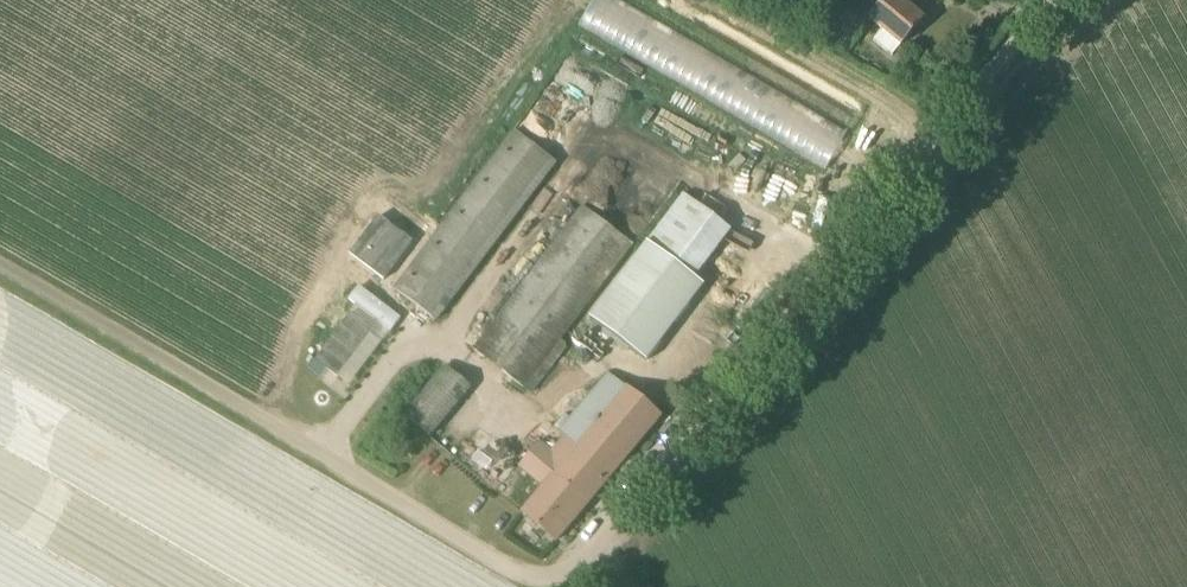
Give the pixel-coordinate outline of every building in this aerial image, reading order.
[(902,44),(924,18),(903,1),(904,0),(889,0),(872,20),(888,33),(878,43),(891,55),(902,44)] [(393,288),(437,321),(558,163),(514,130),(393,288)] [(631,219),(645,227),(664,196),(650,187),(631,219)] [(561,340),(634,244),(582,204),(472,349),(524,388),(561,340)] [(581,345),(595,357),(600,361),(660,289),(636,269),(600,312),(602,314),(578,342),(581,345)] [(430,436),(471,387),(446,365),(405,414),(430,436)] [(556,541),(660,415),(608,371),(559,430),(563,434),(552,448),(550,448),(540,440),(519,465),(544,486),(522,513),(556,541)]
